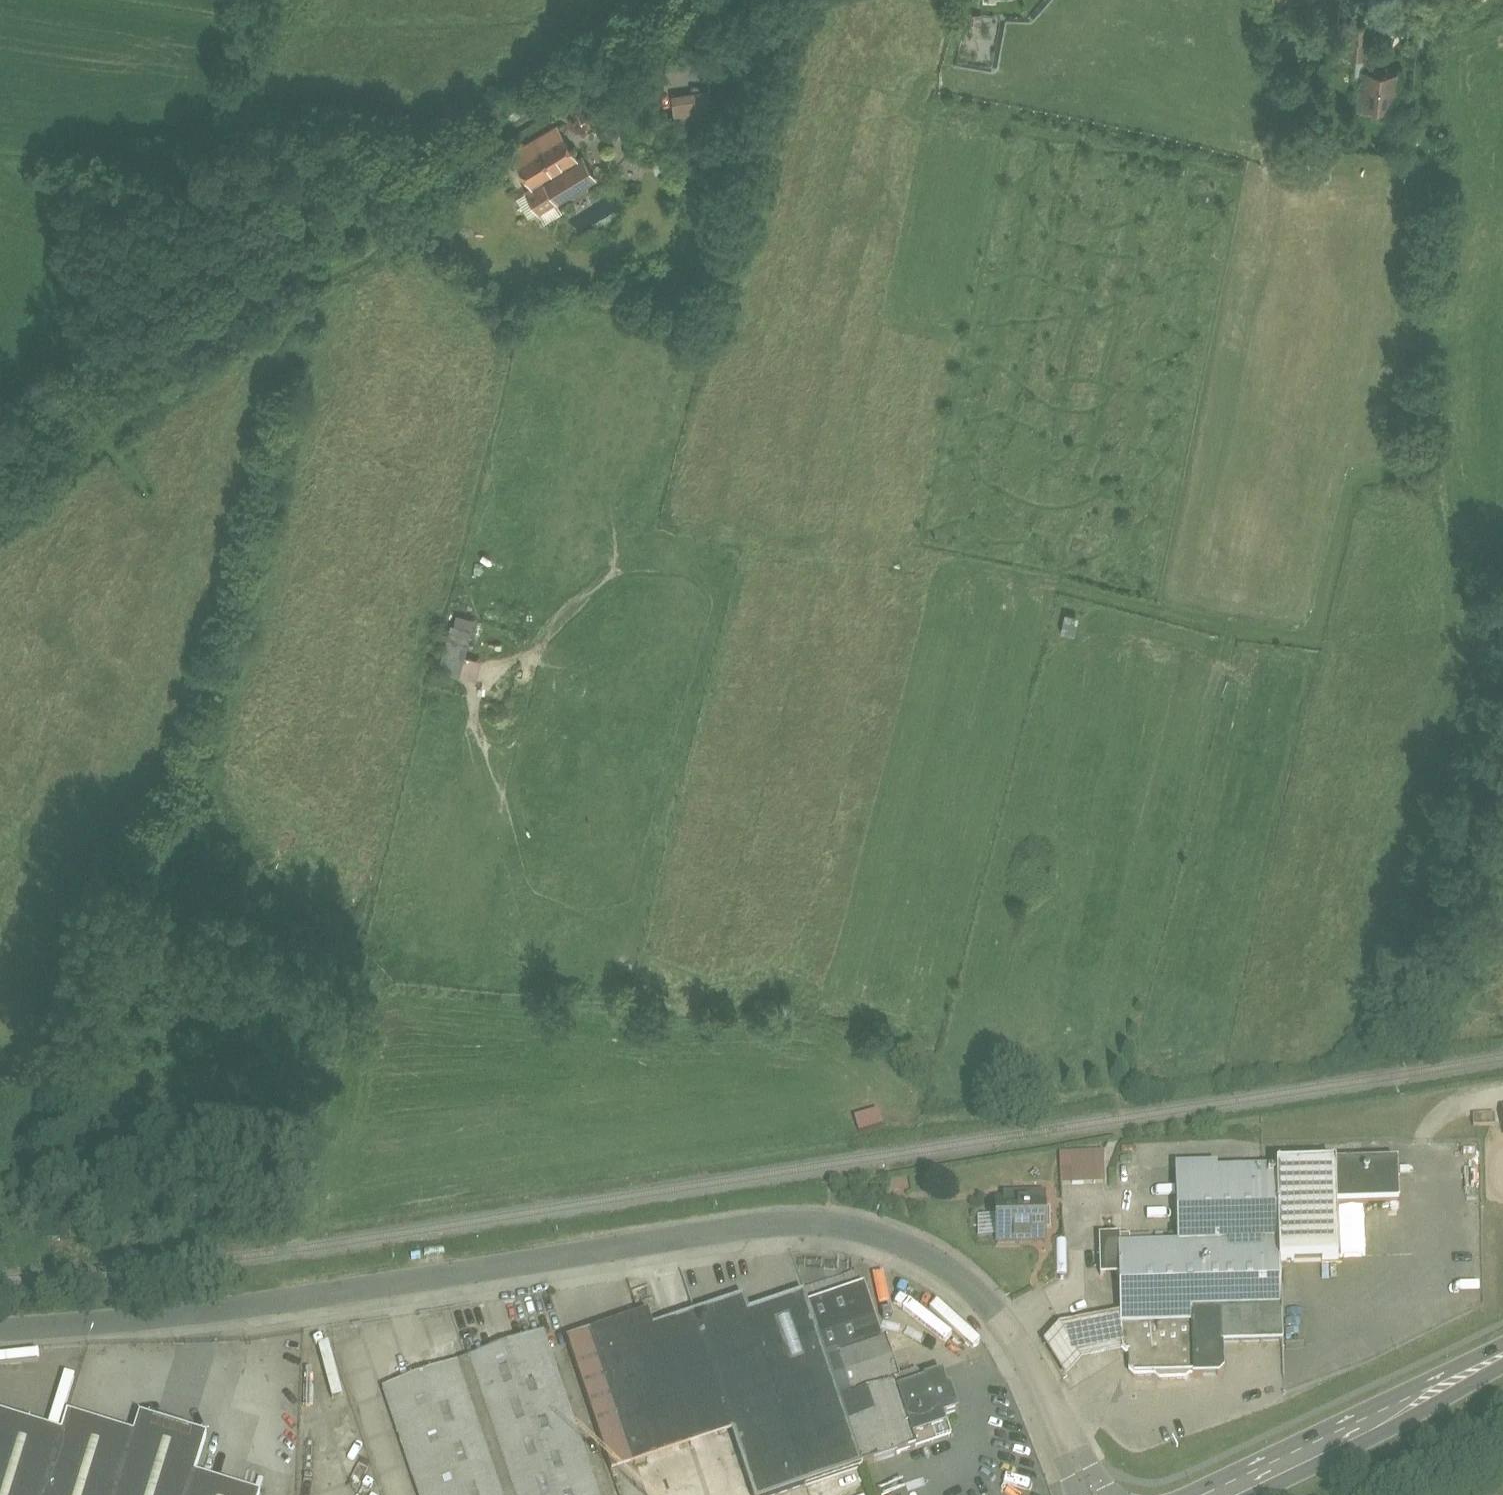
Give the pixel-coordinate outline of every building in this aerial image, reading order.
[(1406,62),(1370,58),(1366,95),(1383,97),(1402,99),(1406,62)] [(586,125),(607,113),(596,94),(575,106),(586,125)] [(712,117),(709,97),(674,101),(677,121),(712,117)] [(1402,99),(1383,97),(1382,105),(1404,107),(1405,99),(1402,99)] [(556,201),(595,177),(583,157),(578,160),(557,126),(512,153),(533,188),(526,192),(538,210),(555,199),(556,201)] [(481,619),(457,613),(446,659),(469,665),(481,619)] [(864,1132),(889,1125),(884,1110),(860,1117),(864,1132)] [(1499,1114),(1473,1115),(1473,1119),(1474,1127),(1490,1126),(1499,1126),(1499,1114)] [(1074,1155),(1074,1186),(1108,1186),(1107,1155),(1074,1155)] [(1406,1163),(1174,1168),(1175,1246),(1123,1248),(1123,1276),(1125,1349),(1131,1356),(1136,1356),(1137,1374),(1142,1379),(1157,1379),(1163,1384),(1190,1384),(1195,1378),(1225,1377),(1230,1372),(1230,1348),(1288,1347),(1286,1264),(1348,1262),(1346,1206),(1407,1205),(1406,1163)] [(999,1239),(999,1248),(1050,1247),(1049,1198),(1007,1198),(1007,1204),(998,1205),(999,1221),(979,1221),(980,1239),(999,1239)] [(1098,1277),(1123,1276),(1123,1248),(1123,1240),(1097,1240),(1098,1277)] [(867,1288),(812,1306),(867,1470),(922,1452),(918,1441),(902,1393),(899,1384),(904,1382),(891,1342),(886,1344),(867,1288)] [(567,1344),(612,1477),(737,1435),(757,1494),(793,1494),(867,1470),(812,1306),(809,1298),(755,1315),(749,1300),(659,1330),(654,1315),(567,1344)] [(944,1304),(938,1311),(981,1348),(987,1341),(944,1304)] [(386,1389),(421,1494),(599,1494),(546,1336),(386,1389)] [(932,1383),(902,1393),(918,1441),(954,1429),(951,1420),(967,1415),(958,1389),(954,1390),(949,1375),(931,1381),(932,1383)] [(196,1478),(208,1439),(143,1419),(137,1438),(68,1417),(62,1436),(0,1417),(0,1494),(252,1494),(196,1478)] [(420,1492),(411,1470),(401,1473),(410,1494),(413,1494),(420,1492)]
